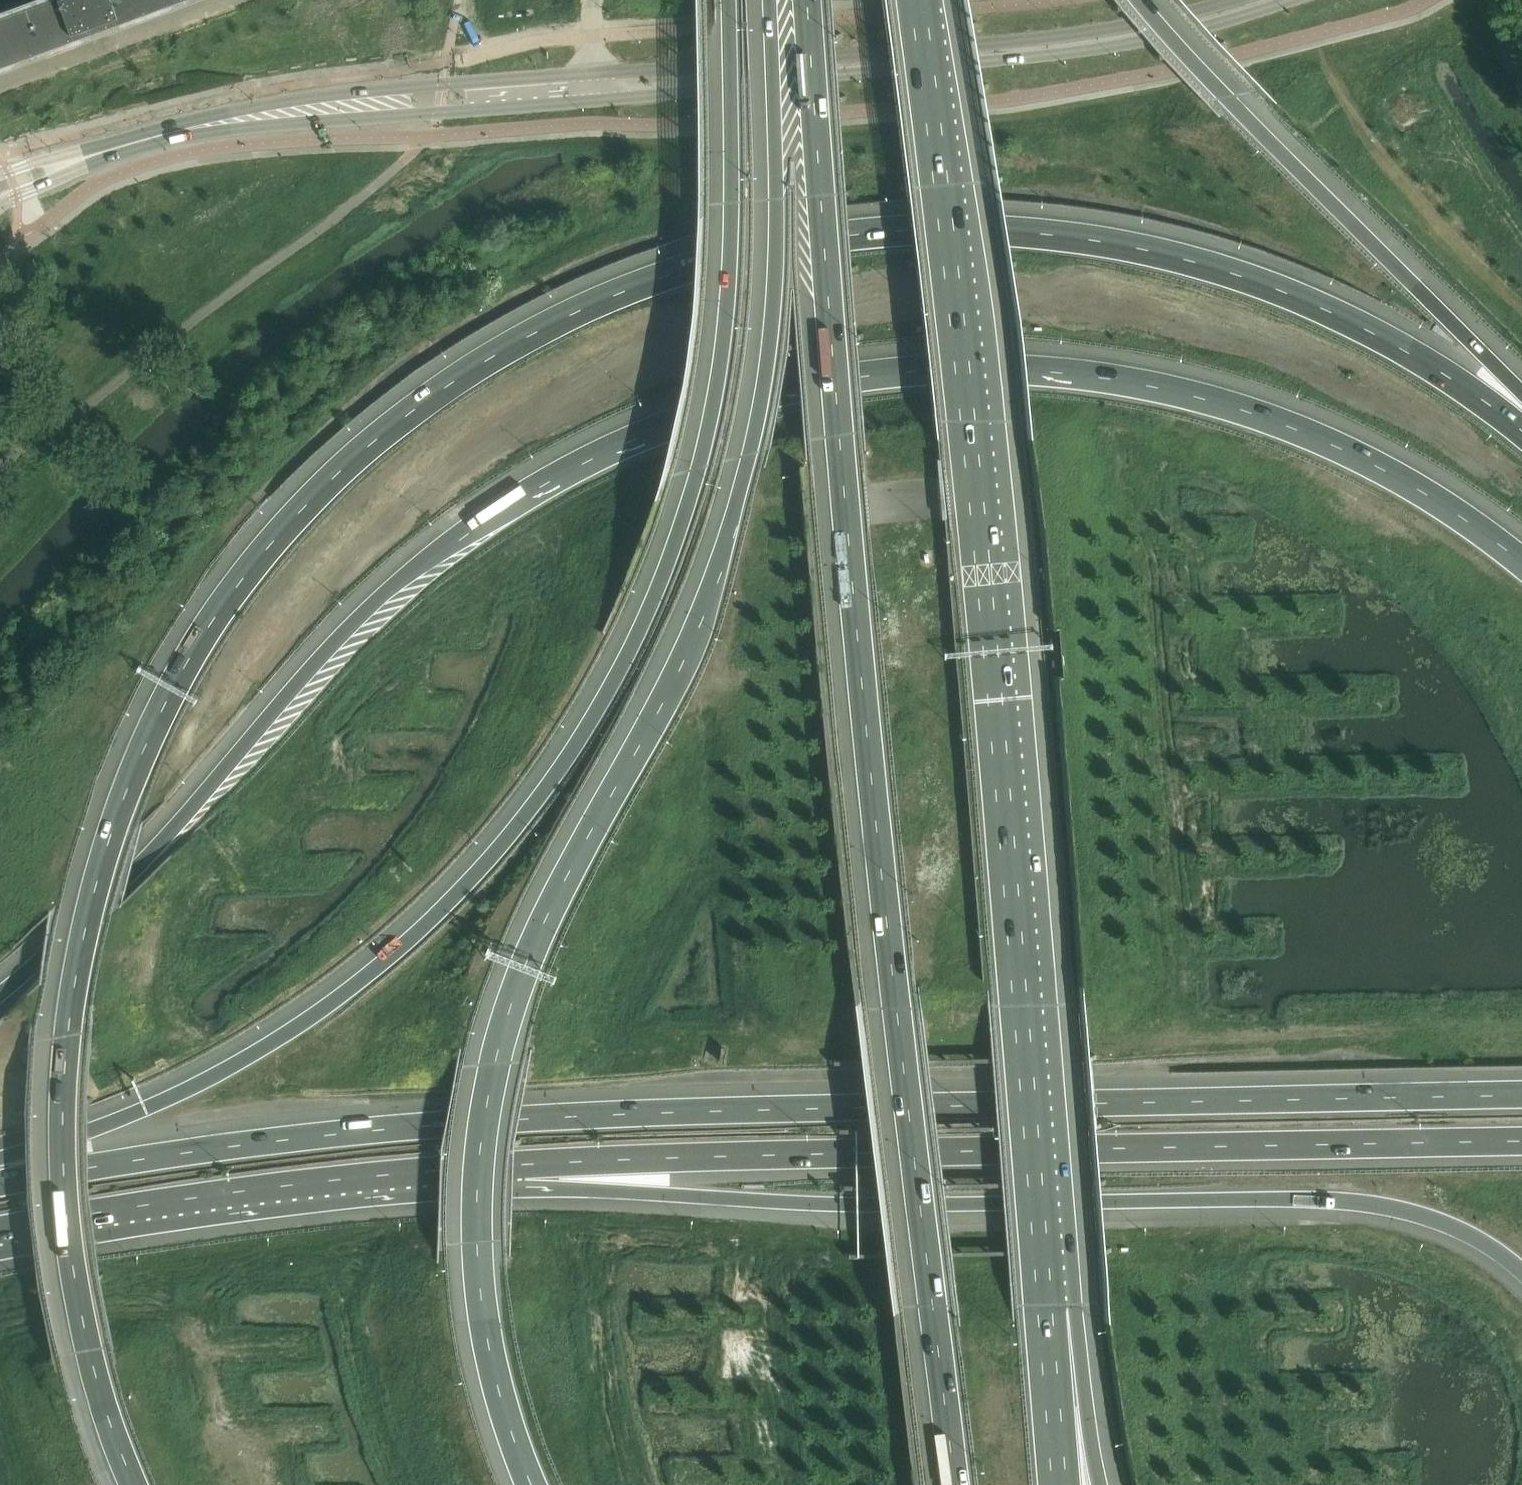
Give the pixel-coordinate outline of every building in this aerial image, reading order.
[(0,11),(0,62),(168,0),(30,0),(0,11)]
